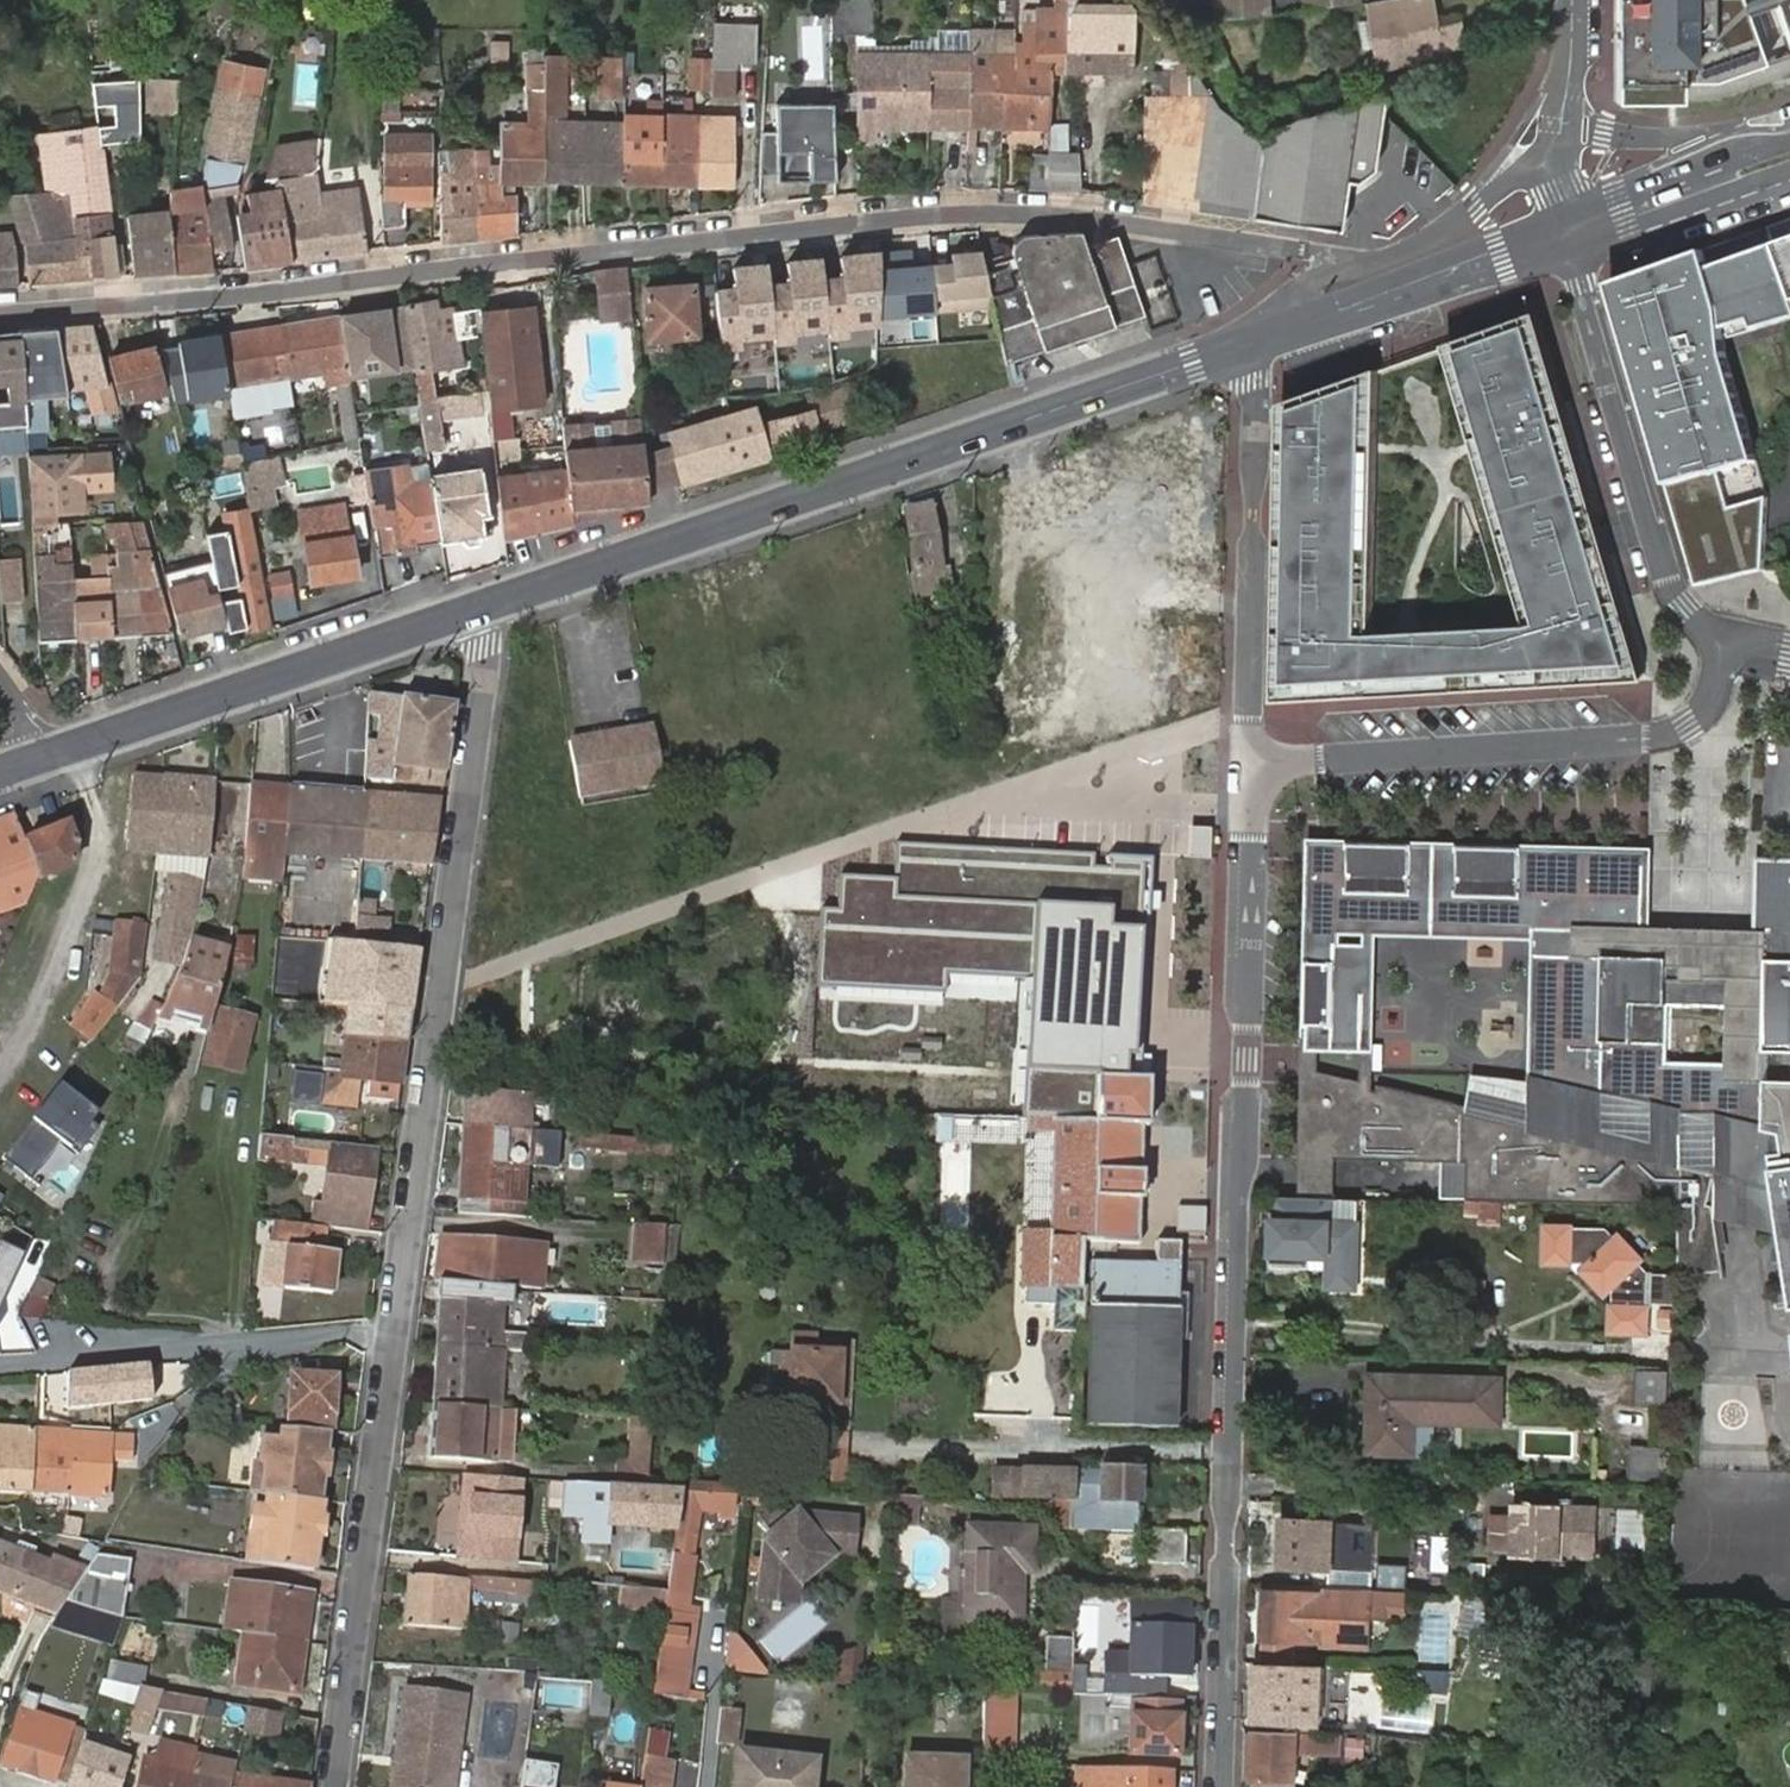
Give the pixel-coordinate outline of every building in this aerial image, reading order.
[(1066,74),(1133,75),(1135,33),(1112,32),(1113,12),(1103,5),(1094,5),(1093,0),(1077,0),(1068,18),(1068,33),(1066,74)] [(1241,23),(1240,0),(1214,0),(1215,28),(1241,23)] [(1268,19),(1267,0),(1240,0),(1241,23),(1268,19)] [(1328,9),(1327,0),(1304,0),(1304,13),(1328,9)] [(1357,4),(1357,0),(1327,0),(1328,9),(1357,4)] [(1430,0),(1381,0),(1365,3),(1377,71),(1465,45),(1462,26),(1461,23),(1435,28),(1430,0)] [(1624,98),(1624,102),(1671,100),(1688,100),(1688,96),(1688,82),(1722,82),(1772,64),(1753,13),(1749,0),(1624,0),(1624,98)] [(1780,0),(1749,0),(1753,13),(1758,11),(1781,3),(1780,0)] [(1781,3),(1789,27),(1789,0),(1780,0),(1781,3)] [(1038,32),(1068,33),(1068,18),(1038,17),(1038,32)] [(823,76),(824,23),(804,23),(803,76),(823,76)] [(994,42),(1008,42),(1008,31),(994,30),(994,42)] [(1051,74),(1066,74),(1068,33),(1038,32),(1037,47),(1015,46),(1015,55),(1014,88),(1051,89),(1051,74)] [(756,34),(713,34),(712,61),(711,68),(737,67),(737,60),(755,60),(756,34)] [(489,61),(505,61),(504,39),(488,39),(489,61)] [(1015,46),(1015,42),(1008,42),(994,42),(993,55),(1015,55),(1015,46)] [(601,54),(602,101),(620,101),(620,54),(601,54)] [(872,128),(927,126),(927,54),(856,55),(855,138),(872,139),(872,128)] [(966,125),(969,54),(927,54),(927,126),(966,125)] [(976,126),(1002,127),(1003,93),(992,91),(993,55),(969,54),(966,125),(976,126)] [(1049,130),(1051,89),(1014,88),(1015,55),(993,55),(992,91),(1003,93),(1002,127),(1049,130)] [(711,68),(712,61),(692,60),(691,89),(710,90),(711,68)] [(222,63),(204,151),(243,160),(263,72),(222,63)] [(294,102),(311,104),(315,67),(299,64),(294,102)] [(502,183),(544,183),(543,77),(543,67),(527,67),(527,130),(518,129),(518,125),(500,125),(499,150),(500,183),(502,183)] [(736,100),(737,67),(711,68),(710,90),(710,99),(736,100)] [(1142,202),(1347,229),(1353,176),(1363,180),(1384,166),(1393,91),(1378,98),(1295,121),(1268,133),(1269,141),(1248,133),(1222,110),(1190,68),(1189,96),(1164,95),(1162,112),(1145,110),(1142,183),(1142,202)] [(668,78),(668,96),(682,96),(682,75),(668,78)] [(138,113),(172,113),(172,77),(139,76),(138,113)] [(544,183),(583,184),(583,123),(556,123),(556,102),(565,102),(566,77),(543,77),(544,183)] [(831,179),(830,99),(774,99),(775,127),(760,127),(757,171),(772,171),(772,179),(831,179)] [(623,185),(660,186),(660,118),(624,117),(623,123),(623,185)] [(660,186),(696,187),(698,118),(660,118),(660,186)] [(698,118),(696,187),(734,188),(734,119),(698,118)] [(583,184),(623,185),(623,123),(583,123),(583,184)] [(975,150),(976,126),(966,125),(965,150),(975,150)] [(107,210),(95,127),(38,134),(45,197),(49,197),(68,196),(71,216),(107,212),(107,210)] [(319,138),(279,147),(268,181),(270,192),(247,199),(242,210),(244,216),(252,269),(290,263),(278,182),(315,175),(317,170),(319,138)] [(429,198),(430,146),(385,145),(384,195),(381,196),(383,229),(404,226),(402,197),(429,198)] [(476,160),(476,151),(450,154),(450,175),(440,175),(439,242),(477,238),(476,185),(476,160)] [(1048,161),(1048,155),(1031,155),(1030,190),(1047,191),(1048,161)] [(1047,191),(1069,191),(1070,156),(1048,155),(1048,161),(1047,191)] [(476,185),(483,184),(483,178),(488,178),(487,159),(476,160),(476,185)] [(290,263),(366,251),(358,188),(319,194),(315,175),(278,182),(290,263)] [(477,238),(514,235),(514,199),(501,199),(502,183),(500,183),(483,184),(476,185),(477,238)] [(236,185),(201,191),(202,199),(237,193),(236,185)] [(176,274),(211,272),(208,249),(204,215),(202,199),(201,191),(201,189),(188,191),(190,209),(170,212),(176,274)] [(190,209),(188,191),(171,193),(170,212),(190,209)] [(49,197),(45,197),(12,199),(27,244),(52,242),(50,219),(49,197)] [(233,211),(204,215),(208,249),(234,246),(231,229),(235,229),(233,211)] [(91,262),(93,279),(116,278),(108,217),(107,212),(71,216),(74,240),(77,264),(91,262)] [(135,276),(176,274),(170,212),(126,217),(135,276)] [(50,219),(52,242),(74,240),(71,216),(50,219)] [(1768,227),(1789,286),(1789,219),(1768,227)] [(1789,319),(1789,284),(1768,227),(1611,286),(1647,406),(1656,436),(1675,504),(1680,518),(1684,530),(1693,561),(1701,587),(1767,570),(1772,495),(1757,447),(1731,359),(1727,338),(1789,319)] [(1004,308),(1014,359),(1147,314),(1122,236),(1090,245),(1086,231),(1074,230),(1029,235),(1023,237),(1017,242),(1016,245),(1014,252),(1016,259),(1017,261),(996,268),(1000,288),(1004,308)] [(52,242),(27,244),(25,244),(28,284),(93,279),(91,262),(77,264),(74,240),(52,242)] [(19,284),(14,248),(0,249),(0,285),(19,284)] [(984,304),(977,269),(973,250),(944,252),(945,261),(905,265),(904,249),(872,251),(872,296),(872,308),(872,314),(984,304)] [(839,324),(871,320),(872,308),(872,296),(872,251),(831,256),(833,277),(813,279),(811,258),(775,262),(777,283),(757,285),(754,264),(719,268),(721,289),(699,292),(708,348),(729,345),(728,336),(762,333),(763,341),(784,339),(783,330),(818,326),(819,335),(840,333),(839,324)] [(985,271),(1005,362),(1014,359),(1004,308),(1000,288),(996,268),(985,271)] [(631,316),(626,269),(599,272),(603,319),(631,316)] [(645,290),(650,340),(696,335),(693,285),(645,290)] [(419,369),(413,371),(418,401),(434,399),(430,378),(461,373),(456,339),(438,341),(432,304),(409,307),(419,369)] [(530,308),(478,313),(487,408),(538,403),(530,308)] [(371,349),(365,313),(339,317),(344,353),(371,349)] [(1280,504),(1275,704),(1647,682),(1541,314),(1448,347),(1529,628),(1363,638),(1380,372),(1284,404),(1280,504)] [(339,317),(281,325),(288,377),(334,371),(347,369),(344,353),(339,317)] [(91,321),(56,324),(66,384),(85,381),(93,407),(113,402),(91,321)] [(56,324),(19,328),(24,411),(37,411),(34,389),(66,384),(56,324)] [(288,377),(281,325),(221,334),(230,400),(244,398),(242,385),(288,377)] [(19,328),(0,331),(0,382),(3,382),(5,400),(0,400),(0,430),(25,428),(24,411),(19,328)] [(154,345),(107,354),(119,398),(165,389),(154,345)] [(347,369),(334,371),(336,385),(349,382),(347,369)] [(242,385),(244,398),(290,391),(288,377),(242,385)] [(336,385),(345,441),(358,437),(349,382),(336,385)] [(820,412),(815,413),(820,433),(859,421),(850,387),(831,393),(830,391),(815,395),(820,412)] [(418,401),(419,406),(421,422),(425,447),(450,444),(449,436),(441,438),(438,414),(481,407),(479,393),(434,399),(418,401)] [(820,433),(815,413),(761,424),(756,409),(670,435),(685,487),(773,460),(769,448),(820,436),(820,433)] [(466,448),(488,445),(483,412),(461,415),(466,448)] [(630,431),(629,417),(603,418),(604,432),(630,431)] [(234,424),(181,431),(187,459),(240,453),(234,424)] [(83,439),(101,438),(102,430),(82,431),(83,439)] [(567,467),(572,520),(600,513),(603,509),(606,506),(598,446),(597,438),(593,439),(594,447),(565,450),(567,467)] [(598,446),(606,506),(647,502),(642,442),(598,446)] [(257,449),(240,453),(242,465),(262,461),(257,449)] [(240,453),(187,459),(190,471),(242,465),(240,453)] [(80,454),(27,455),(32,522),(48,522),(48,512),(83,509),(80,454)] [(284,481),(280,456),(262,461),(242,465),(247,488),(284,481)] [(567,467),(493,478),(499,542),(500,543),(572,523),(572,520),(567,467)] [(390,488),(406,485),(404,468),(364,474),(373,529),(377,528),(377,526),(394,524),(390,488)] [(431,481),(441,542),(463,538),(465,545),(476,543),(475,536),(478,535),(476,517),(484,517),(476,471),(431,478),(431,481)] [(431,481),(406,485),(390,488),(394,524),(377,526),(377,528),(383,558),(419,552),(418,545),(426,544),(441,542),(431,481)] [(905,513),(917,587),(946,583),(934,508),(905,513)] [(476,517),(478,535),(487,534),(484,517),(476,517)] [(318,543),(305,543),(311,583),(356,575),(347,518),(315,523),(318,543)] [(269,626),(248,520),(228,523),(230,539),(207,545),(211,562),(234,557),(237,577),(216,582),(226,625),(227,633),(242,629),(242,631),(269,626)] [(48,522),(32,522),(33,539),(45,539),(59,538),(58,521),(48,522)] [(302,525),(305,543),(318,543),(315,523),(302,525)] [(131,537),(131,525),(114,526),(114,539),(131,537)] [(172,634),(143,525),(131,525),(131,537),(133,553),(137,636),(172,634)] [(33,539),(40,639),(76,637),(73,576),(72,562),(55,563),(55,552),(46,553),(45,539),(33,539)] [(426,550),(426,544),(418,545),(419,552),(426,550)] [(110,636),(137,636),(133,553),(115,554),(115,568),(107,568),(110,636)] [(73,576),(76,637),(110,636),(107,568),(105,555),(96,556),(97,575),(73,576)] [(290,555),(260,560),(271,613),(299,607),(290,555)] [(18,598),(16,557),(0,558),(0,601),(18,598)] [(1123,616),(1198,617),(1199,559),(1125,558),(1123,616)] [(216,582),(213,570),(199,573),(200,583),(169,589),(181,634),(226,625),(216,582)] [(401,701),(368,696),(357,779),(364,780),(376,781),(376,775),(395,777),(397,771),(411,774),(410,785),(441,789),(452,706),(401,701)] [(653,726),(571,741),(581,798),(665,784),(653,726)] [(136,776),(129,853),(158,854),(164,778),(136,776)] [(164,778),(158,854),(210,858),(216,783),(164,778)] [(252,787),(245,861),(244,871),(252,872),(253,862),(284,865),(284,856),(290,789),(252,787)] [(325,792),(290,789),(284,856),(320,859),(325,792)] [(363,795),(325,792),(320,859),(359,862),(363,795)] [(393,797),(363,795),(359,862),(389,864),(393,797)] [(439,801),(393,797),(389,864),(430,868),(439,801)] [(0,821),(0,896),(36,883),(22,844),(12,817),(0,821)] [(22,844),(36,883),(38,886),(71,873),(74,846),(67,827),(22,844)] [(1640,958),(1623,957),(1624,932),(1646,933),(1650,863),(1617,862),(1584,860),(1584,854),(1572,853),(1572,852),(1313,840),(1309,839),(1306,896),(1309,896),(1308,909),(1328,910),(1328,893),(1497,901),(1495,928),(1530,930),(1530,924),(1546,925),(1546,930),(1564,931),(1563,952),(1547,952),(1547,954),(1597,958),(1599,1091),(1652,1105),(1685,1119),(1701,1120),(1718,1120),(1732,1121),(1732,1126),(1763,1127),(1765,1081),(1767,1048),(1767,1036),(1755,1036),(1743,1035),(1747,953),(1706,951),(1682,950),(1681,964),(1640,962),(1640,958)] [(1150,854),(899,841),(897,876),(843,873),(841,909),(821,908),(817,984),(945,991),(946,972),(1032,976),(1024,1120),(1095,1124),(1097,1077),(1126,1079),(1128,1052),(1139,1053),(1150,854)] [(1774,866),(1773,933),(1771,1049),(1789,1049),(1789,867),(1774,866)] [(168,880),(158,943),(180,946),(191,884),(168,880)] [(1328,910),(1308,909),(1304,1037),(1331,1038),(1332,1036),(1366,1037),(1365,945),(1344,944),(1345,925),(1421,927),(1421,923),(1450,923),(1451,927),(1495,928),(1497,901),(1328,893),(1328,910)] [(355,931),(384,930),(383,918),(355,918),(355,931)] [(112,974),(72,1026),(93,1043),(139,980),(137,979),(143,931),(119,928),(112,974)] [(226,950),(192,940),(158,1017),(168,1021),(172,1011),(200,1022),(196,1031),(207,1036),(226,950)] [(409,1013),(418,951),(350,943),(340,942),(336,974),(347,975),(343,1005),(409,1013)] [(158,943),(154,962),(177,966),(180,946),(158,943)] [(1597,958),(1547,954),(1542,1077),(1599,1091),(1597,958)] [(406,1043),(409,1013),(343,1005),(332,1004),(331,1013),(348,1016),(343,1056),(365,1058),(368,1038),(406,1043)] [(219,1012),(206,1066),(240,1073),(252,1020),(219,1012)] [(341,1072),(324,1069),(323,1079),(340,1081),(340,1078),(400,1085),(406,1043),(368,1038),(365,1058),(343,1056),(342,1060),(341,1072)] [(326,1058),(324,1069),(341,1072),(342,1060),(326,1058)] [(1308,1090),(1304,1159),(1340,1160),(1469,1165),(1467,1201),(1606,1204),(1607,1150),(1542,1134),(1466,1115),(1467,1107),(1381,1086),(1379,1093),(1353,1089),(1352,1088),(1350,1083),(1349,1083),(1348,1082),(1347,1081),(1344,1079),(1343,1079),(1343,1078),(1342,1078),(1341,1077),(1340,1077),(1340,1076),(1338,1076),(1336,1076),(1335,1075),(1334,1075),(1333,1075),(1329,1075),(1328,1075),(1326,1075),(1325,1076),(1323,1076),(1322,1076),(1321,1076),(1321,1077),(1320,1077),(1319,1078),(1318,1078),(1317,1079),(1315,1081),(1314,1082),(1313,1082),(1312,1082),(1312,1083),(1312,1084),(1311,1084),(1310,1086),(1309,1086),(1308,1087),(1308,1090)] [(1126,1079),(1097,1077),(1095,1124),(1091,1242),(1147,1245),(1154,1081),(1126,1079)] [(1607,1150),(1680,1167),(1678,1206),(1680,1272),(1721,1277),(1718,1217),(1780,1231),(1778,1220),(1774,1198),(1780,1196),(1773,1150),(1789,1146),(1789,1138),(1763,1127),(1732,1126),(1732,1121),(1718,1120),(1717,1137),(1684,1136),(1685,1119),(1652,1105),(1653,1140),(1605,1131),(1599,1091),(1542,1077),(1542,1134),(1607,1150)] [(109,1111),(66,1079),(6,1159),(35,1181),(65,1140),(80,1151),(109,1111)] [(1765,1081),(1763,1127),(1789,1138),(1789,1082),(1765,1081)] [(532,1094),(466,1089),(463,1125),(529,1131),(537,1132),(538,1124),(530,1123),(532,1094)] [(1095,1124),(1086,1125),(1031,1121),(1024,1120),(1023,1133),(1047,1135),(1042,1235),(1018,1234),(1016,1289),(1022,1289),(1020,1306),(1051,1306),(1050,1333),(1078,1333),(1080,1293),(1077,1292),(1077,1253),(1078,1243),(1091,1242),(1095,1124)] [(529,1131),(463,1125),(460,1161),(527,1165),(535,1166),(534,1159),(527,1158),(529,1131)] [(581,1135),(601,1137),(601,1126),(582,1125),(581,1135)] [(537,1132),(529,1131),(527,1158),(534,1159),(535,1166),(550,1167),(552,1133),(537,1132)] [(309,1141),(261,1135),(258,1162),(291,1166),(292,1151),(308,1153),(309,1141)] [(599,1149),(601,1137),(581,1135),(579,1148),(599,1149)] [(634,1152),(635,1140),(601,1137),(599,1149),(634,1152)] [(375,1148),(330,1143),(323,1206),(313,1205),(311,1226),(364,1233),(375,1148)] [(1773,1150),(1780,1196),(1774,1198),(1778,1220),(1780,1231),(1789,1284),(1789,1146),(1773,1150)] [(1680,1167),(1607,1150),(1606,1204),(1678,1206),(1680,1167)] [(1340,1160),(1304,1159),(1302,1197),(1321,1198),(1338,1199),(1340,1160)] [(523,1218),(524,1201),(527,1165),(460,1161),(457,1214),(523,1218)] [(1359,1289),(1361,1200),(1338,1199),(1321,1198),(1302,1197),(1278,1197),(1276,1269),(1313,1269),(1313,1257),(1332,1257),(1332,1288),(1359,1289)] [(535,1219),(536,1202),(524,1201),(523,1218),(535,1219)] [(661,1227),(636,1226),(633,1260),(659,1262),(661,1227)] [(1574,1227),(1547,1226),(1547,1262),(1574,1262),(1574,1259),(1594,1259),(1590,1264),(1613,1288),(1618,1284),(1618,1305),(1614,1305),(1614,1332),(1651,1332),(1651,1305),(1647,1305),(1648,1276),(1639,1266),(1644,1262),(1622,1236),(1616,1241),(1612,1236),(1608,1230),(1574,1230),(1574,1227)] [(448,1236),(446,1252),(489,1255),(490,1240),(448,1236)] [(27,1252),(0,1239),(0,1309),(27,1252)] [(510,1257),(511,1242),(490,1240),(489,1255),(510,1257)] [(541,1291),(545,1245),(511,1242),(510,1257),(509,1270),(515,1270),(514,1288),(541,1291)] [(1089,1264),(1085,1429),(1172,1432),(1179,1244),(1154,1244),(1153,1266),(1089,1264)] [(287,1248),(281,1290),(331,1297),(337,1255),(287,1248)] [(475,1286),(507,1288),(514,1288),(515,1270),(509,1270),(510,1257),(489,1255),(446,1252),(441,1283),(475,1286)] [(1678,1303),(1678,1276),(1660,1276),(1660,1302),(1678,1303)] [(45,1320),(52,1281),(31,1277),(24,1316),(45,1320)] [(441,1283),(437,1347),(501,1351),(503,1307),(492,1306),(492,1303),(474,1302),(475,1286),(441,1283)] [(510,1296),(510,1306),(538,1307),(538,1299),(510,1296)] [(437,1347),(433,1404),(493,1409),(493,1403),(485,1402),(487,1368),(516,1369),(517,1351),(501,1351),(437,1347)] [(526,1370),(527,1353),(517,1351),(516,1369),(526,1370)] [(798,1372),(797,1403),(841,1405),(842,1354),(792,1352),(791,1373),(798,1372)] [(148,1365),(69,1372),(66,1409),(151,1401),(148,1365)] [(1627,1369),(1627,1380),(1665,1382),(1665,1370),(1627,1369)] [(790,1403),(797,1403),(798,1372),(791,1373),(790,1403)] [(1506,1376),(1374,1373),(1371,1454),(1419,1454),(1419,1422),(1504,1423),(1506,1376)] [(292,1376),(289,1416),(333,1418),(336,1381),(335,1380),(292,1376)] [(509,1463),(513,1411),(493,1409),(433,1404),(429,1461),(490,1465),(490,1461),(509,1463)] [(651,1422),(621,1419),(615,1488),(626,1489),(645,1490),(646,1480),(651,1422)] [(29,1494),(34,1431),(0,1430),(0,1492),(29,1494)] [(332,1436),(277,1430),(276,1442),(259,1440),(251,1494),(264,1496),(263,1507),(250,1505),(242,1562),(314,1573),(332,1436)] [(34,1431),(29,1494),(66,1497),(70,1435),(34,1431)] [(70,1435),(66,1497),(104,1500),(108,1455),(129,1457),(135,1440),(109,1437),(70,1435)] [(1639,1447),(1636,1481),(1661,1483),(1663,1448),(1639,1447)] [(1012,1473),(996,1473),(995,1502),(1052,1502),(1075,1503),(1078,1503),(1079,1476),(1027,1474),(1026,1481),(1012,1481),(1012,1473)] [(1139,1475),(1079,1474),(1079,1476),(1078,1503),(1087,1503),(1086,1522),(1138,1523),(1139,1475)] [(472,1478),(465,1477),(459,1556),(466,1556),(472,1478)] [(472,1478),(466,1556),(513,1559),(518,1480),(472,1478)] [(609,1485),(549,1480),(547,1508),(562,1510),(561,1518),(582,1520),(580,1544),(607,1546),(608,1527),(674,1533),(677,1493),(645,1490),(626,1489),(615,1488),(609,1485)] [(733,1521),(737,1486),(680,1482),(677,1493),(674,1533),(669,1594),(666,1610),(691,1613),(688,1556),(682,1555),(683,1548),(691,1549),(697,1504),(719,1506),(718,1521),(733,1521)] [(896,1497),(895,1512),(918,1514),(918,1499),(896,1497)] [(1075,1503),(1052,1502),(1051,1508),(1051,1520),(1052,1522),(1075,1521),(1075,1503)] [(1078,1503),(1075,1503),(1075,1521),(1086,1522),(1087,1503),(1078,1503)] [(1599,1507),(1518,1505),(1517,1515),(1516,1556),(1598,1558),(1599,1507)] [(793,1510),(761,1537),(755,1599),(797,1602),(799,1585),(831,1558),(852,1559),(856,1516),(793,1510)] [(1494,1514),(1492,1550),(1516,1551),(1517,1515),(1494,1514)] [(1355,1525),(1287,1520),(1284,1567),(1333,1570),(1332,1585),(1374,1588),(1377,1550),(1354,1548),(1355,1525)] [(970,1528),(966,1622),(1023,1625),(1024,1574),(1033,1574),(1035,1530),(970,1528)] [(1184,1532),(1145,1531),(1144,1566),(1183,1567),(1184,1532)] [(37,1602),(51,1562),(0,1543),(0,1589),(37,1602)] [(82,1574),(67,1601),(91,1609),(122,1619),(130,1563),(90,1557),(82,1574)] [(82,1574),(51,1562),(37,1602),(61,1611),(82,1574)] [(537,1583),(466,1578),(465,1585),(465,1592),(535,1596),(537,1583)] [(465,1592),(465,1585),(407,1581),(404,1627),(462,1631),(465,1592)] [(232,1589),(226,1634),(243,1637),(304,1646),(310,1599),(232,1589)] [(669,1594),(617,1589),(615,1607),(666,1610),(669,1594)] [(1408,1597),(1268,1590),(1265,1664),(1291,1665),(1292,1644),(1372,1647),(1373,1621),(1389,1622),(1390,1613),(1407,1614),(1408,1597)] [(1463,1594),(1456,1635),(1478,1638),(1484,1597),(1463,1594)] [(1191,1601),(1131,1599),(1129,1656),(1105,1655),(1104,1695),(1110,1696),(1128,1696),(1163,1698),(1164,1679),(1188,1680),(1191,1601)] [(110,1636),(118,1639),(125,1620),(122,1619),(91,1609),(87,1619),(112,1627),(110,1636)] [(691,1613),(666,1610),(656,1697),(705,1702),(706,1692),(688,1690),(697,1614),(691,1613)] [(495,1622),(492,1643),(514,1646),(516,1624),(495,1622)] [(297,1697),(304,1646),(243,1637),(236,1687),(297,1697)] [(1036,1671),(1035,1693),(1071,1694),(1072,1639),(1046,1638),(1045,1671),(1036,1671)] [(110,1681),(145,1688),(148,1670),(113,1664),(110,1681)] [(1447,1690),(1449,1672),(1409,1668),(1407,1687),(1447,1690)] [(1261,1720),(1319,1724),(1322,1672),(1265,1669),(1261,1720)] [(601,1717),(604,1683),(583,1680),(580,1715),(601,1717)] [(407,1691),(398,1786),(450,1786),(458,1696),(407,1691)] [(162,1692),(156,1709),(179,1713),(182,1696),(162,1692)] [(52,1780),(68,1785),(87,1731),(34,1714),(40,1697),(27,1693),(2,1766),(52,1782),(52,1780)] [(182,1696),(179,1713),(205,1719),(209,1701),(182,1696)] [(1015,1696),(981,1696),(979,1763),(1013,1764),(1015,1696)] [(1128,1696),(1110,1696),(1109,1707),(1131,1708),(1130,1754),(1178,1756),(1180,1701),(1128,1700),(1128,1696)] [(732,1742),(737,1711),(718,1709),(714,1740),(732,1742)] [(280,1741),(285,1716),(252,1710),(248,1727),(247,1734),(280,1741)] [(1247,1781),(1258,1781),(1261,1734),(1250,1732),(1247,1781)] [(1261,1734),(1258,1781),(1283,1783),(1284,1769),(1298,1770),(1299,1754),(1328,1756),(1329,1738),(1261,1734)] [(1344,1736),(1342,1760),(1362,1761),(1364,1737),(1344,1736)] [(126,1763),(84,1750),(71,1786),(117,1786),(126,1763)] [(191,1776),(195,1757),(161,1750),(156,1769),(144,1766),(139,1786),(188,1786),(191,1776)] [(738,1752),(735,1786),(814,1786),(817,1759),(738,1752)] [(903,1756),(902,1786),(965,1786),(966,1758),(903,1756)] [(673,1762),(642,1758),(638,1786),(670,1786),(673,1762)] [(557,1767),(526,1762),(522,1786),(554,1786),(557,1767)] [(1258,1781),(1257,1786),(1297,1786),(1298,1770),(1284,1769),(1283,1783),(1258,1781)] [(1077,1771),(1076,1786),(1107,1786),(1108,1772),(1077,1771)] [(1108,1772),(1107,1786),(1173,1786),(1174,1775),(1108,1772)] [(188,1786),(226,1786),(227,1785),(191,1776),(188,1786)] [(251,1778),(237,1777),(235,1786),(250,1786),(251,1778)] [(310,1786),(251,1778),(250,1786),(310,1786)]
